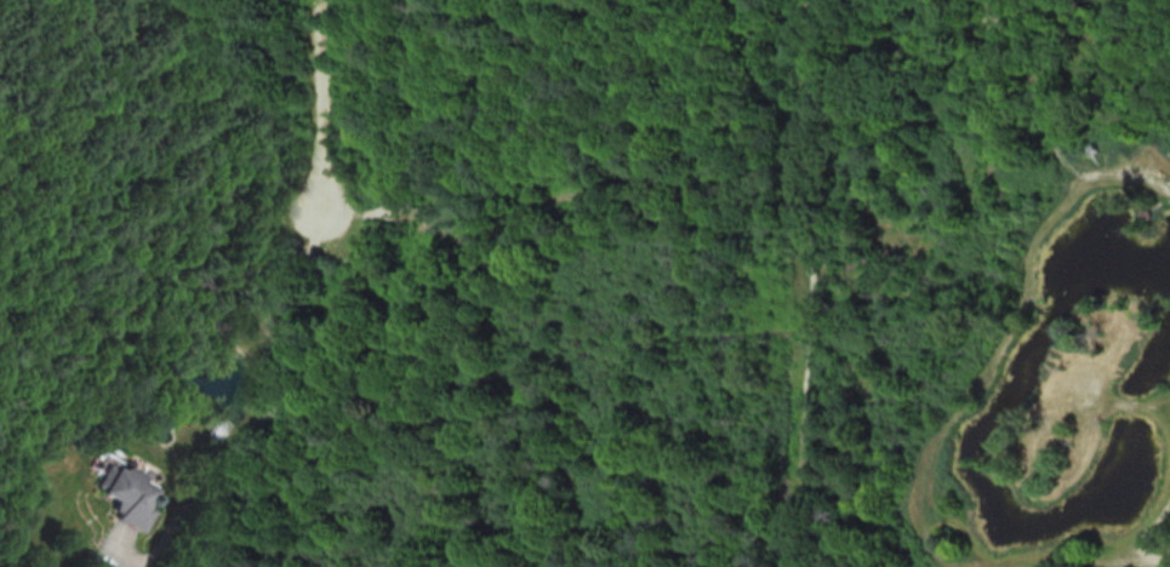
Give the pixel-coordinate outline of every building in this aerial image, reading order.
[(141,531),(151,510),(143,506),(153,486),(136,478),(139,472),(113,460),(110,465),(104,462),(92,489),(113,499),(106,514),(141,531)]
